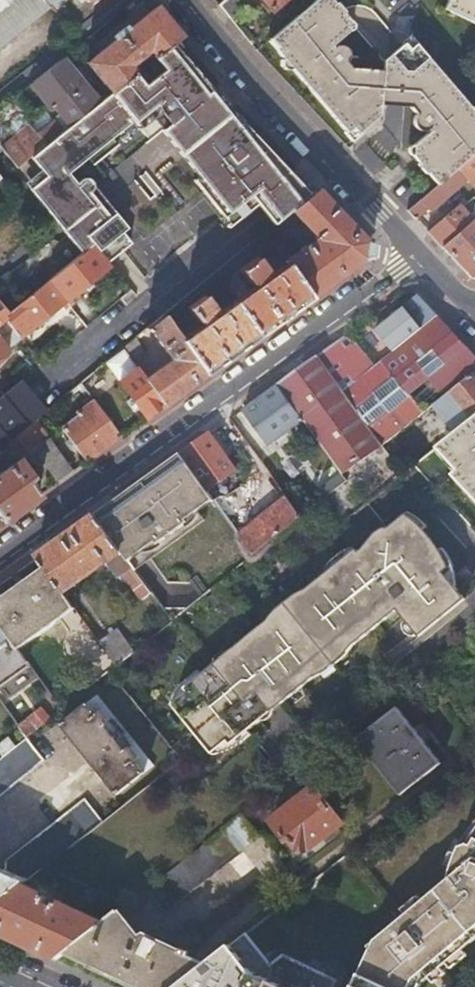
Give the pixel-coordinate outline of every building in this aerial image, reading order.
[(48,7),(43,0),(11,0),(7,4),(0,9),(0,45),(48,7)] [(220,7),(229,18),(248,1),(247,0),(228,0),(220,7)] [(274,15),(291,0),(262,0),(274,15)] [(321,0),(317,0),(272,39),(281,50),(279,53),(285,59),(292,60),(293,67),(306,82),(313,82),(313,89),(352,131),(364,131),(378,119),(380,108),(405,109),(411,116),(409,119),(408,123),(408,128),(409,131),(412,134),(415,135),(419,135),(422,135),(425,133),(426,134),(431,140),(438,147),(425,159),(443,180),(474,153),(474,118),(471,118),(473,110),(411,39),(383,62),(382,72),(357,71),(349,71),(344,64),(345,62),(346,59),(346,57),(346,55),(344,51),(343,49),(338,48),(335,48),(333,49),(331,47),(348,32),(321,0)] [(331,0),(321,0),(348,32),(354,27),(331,0)] [(443,12),(474,27),(474,0),(449,0),(443,12)] [(179,37),(154,7),(126,30),(86,63),(110,93),(135,73),(128,65),(147,49),(154,57),(172,42),(179,37)] [(135,73),(110,93),(99,101),(69,126),(61,132),(33,155),(43,168),(48,174),(33,186),(34,187),(85,250),(92,245),(99,239),(113,256),(136,238),(126,226),(132,221),(124,211),(118,216),(104,199),(94,186),(95,185),(95,183),(96,180),(95,176),(93,175),(88,172),(82,174),(79,176),(77,178),(69,169),(87,154),(96,148),(102,155),(118,142),(112,134),(131,120),(128,117),(130,116),(149,138),(162,128),(201,175),(196,179),(227,216),(230,219),(226,222),(229,226),(256,205),(273,225),(290,211),(309,196),(211,88),(172,42),(154,57),(135,73)] [(128,65),(135,73),(154,57),(147,49),(128,65)] [(349,71),(357,71),(346,57),(346,59),(345,62),(344,64),(349,71)] [(69,126),(99,101),(88,87),(83,82),(63,58),(30,84),(51,110),(55,108),(69,126)] [(83,82),(88,87),(92,83),(88,78),(83,82)] [(24,156),(28,160),(33,155),(61,132),(52,121),(38,132),(31,124),(11,140),(24,156)] [(410,148),(419,164),(425,159),(438,147),(431,140),(426,134),(410,148)] [(96,148),(87,154),(94,162),(102,155),(96,148)] [(437,185),(407,211),(415,219),(428,208),(430,212),(467,180),(474,189),(474,153),(443,180),(437,185)] [(18,161),(21,165),(28,160),(24,156),(18,161)] [(16,159),(12,163),(16,169),(21,165),(18,161),(16,159)] [(425,159),(419,164),(437,185),(443,180),(425,159)] [(48,174),(43,168),(29,180),(33,186),(48,174)] [(367,244),(316,190),(309,196),(290,211),(312,236),(315,240),(314,241),(319,247),(313,253),(307,245),(283,263),(284,264),(310,299),(365,259),(367,244)] [(118,216),(124,211),(109,194),(104,199),(118,216)] [(463,208),(461,205),(428,233),(471,279),(474,279),(474,221),(463,208)] [(222,225),(226,222),(230,219),(227,216),(219,222),(222,225)] [(283,244),(271,227),(262,234),(277,254),(282,250),(280,246),(283,244)] [(92,245),(85,250),(47,281),(64,302),(67,306),(71,303),(68,298),(83,286),(87,283),(89,281),(100,273),(99,272),(108,265),(92,245)] [(258,337),(310,299),(284,264),(266,277),(263,273),(265,271),(255,258),(238,271),(248,284),(249,283),(252,287),(240,296),(237,291),(233,294),(236,299),(232,302),(258,337)] [(24,299),(5,275),(0,278),(0,323),(5,319),(3,316),(24,299)] [(64,302),(47,281),(24,299),(3,316),(5,319),(11,327),(19,335),(27,329),(28,330),(45,317),(51,312),(52,311),(59,306),(65,314),(70,310),(67,306),(64,302)] [(87,283),(83,286),(86,291),(93,286),(89,281),(87,283)] [(135,284),(128,290),(129,291),(133,297),(141,291),(135,284)] [(205,375),(258,337),(232,302),(214,315),(211,310),(213,309),(203,296),(186,308),(195,322),(197,320),(200,325),(180,340),(205,375)] [(436,317),(416,296),(374,327),(391,350),(419,327),(422,328),(436,317)] [(55,316),(52,311),(51,312),(45,317),(48,321),(55,316)] [(163,405),(205,375),(180,340),(162,316),(147,328),(167,355),(171,355),(171,359),(144,379),(163,405)] [(382,446),(433,406),(471,375),(474,372),(474,359),(436,317),(422,328),(419,327),(391,350),(393,351),(373,367),(343,391),(382,446)] [(5,319),(0,323),(0,354),(8,348),(20,338),(19,335),(11,327),(5,319)] [(347,334),(318,355),(343,391),(373,367),(359,348),(356,344),(347,334)] [(143,351),(134,338),(122,349),(130,361),(143,351)] [(318,355),(276,385),(302,421),(345,481),(356,473),(352,467),(368,456),(380,473),(395,464),(382,446),(343,391),(318,355)] [(145,419),(163,405),(144,379),(137,369),(119,382),(145,419)] [(471,420),(474,417),(474,380),(471,375),(433,406),(443,418),(460,406),(471,420)] [(21,379),(1,396),(0,397),(0,448),(8,442),(11,439),(35,420),(45,411),(21,379)] [(276,385),(243,409),(268,445),(302,421),(276,385)] [(85,462),(118,438),(91,401),(74,413),(77,417),(60,428),(85,462)] [(471,420),(438,447),(459,469),(453,475),(474,498),(474,417),(471,420)] [(72,472),(35,420),(11,439),(8,442),(11,447),(20,441),(28,452),(43,441),(47,446),(36,454),(57,482),(72,472)] [(209,434),(181,454),(211,497),(216,493),(214,490),(219,487),(216,483),(235,470),(209,434)] [(438,447),(432,451),(453,475),(459,469),(438,447)] [(181,454),(95,516),(120,552),(125,559),(151,539),(157,547),(188,523),(184,516),(211,497),(181,454)] [(38,496),(27,481),(32,477),(19,459),(0,473),(0,517),(3,521),(38,496)] [(214,500),(253,556),(300,518),(286,497),(248,527),(226,497),(221,496),(214,500)] [(406,511),(402,514),(416,532),(423,525),(414,517),(406,511)] [(170,705),(209,752),(225,739),(228,743),(245,729),(258,719),(271,708),(316,672),(313,668),(340,646),(343,650),(394,609),(403,620),(415,635),(416,636),(461,599),(450,585),(439,571),(444,567),(432,552),(416,532),(402,514),(385,529),(387,531),(378,538),(371,535),(366,543),(356,553),(354,550),(352,551),(327,571),(326,572),(304,590),(307,594),(269,625),(266,621),(226,653),(222,657),(213,664),(200,674),(184,688),(187,691),(170,705)] [(95,516),(38,557),(46,568),(64,593),(120,552),(95,516)] [(374,532),(371,535),(378,538),(387,531),(385,529),(383,528),(380,529),(377,530),(374,532)] [(439,546),(432,552),(444,567),(439,571),(450,585),(453,583),(451,573),(445,556),(439,546)] [(323,569),(326,572),(327,571),(352,551),(349,548),(345,549),(341,550),(333,556),(329,560),(325,565),(323,569)] [(135,592),(144,585),(131,567),(122,574),(135,592)] [(19,651),(75,609),(64,593),(46,568),(0,601),(0,624),(12,641),(19,651)] [(265,620),(266,621),(269,625),(307,594),(304,590),(303,589),(293,594),(281,603),(273,610),(265,620)] [(415,635),(403,620),(400,622),(401,628),(403,632),(405,633),(407,635),(412,637),(413,637),(415,635)] [(12,641),(0,624),(0,650),(12,641)] [(111,667),(131,657),(118,630),(98,640),(111,667)] [(313,668),(316,672),(317,673),(324,670),(331,665),(338,659),(344,651),(343,650),(340,646),(313,668)] [(213,660),(213,664),(222,657),(226,653),(225,652),(222,652),(219,653),(215,655),(213,658),(213,660)] [(170,704),(170,705),(187,691),(184,688),(200,674),(197,671),(190,676),(186,679),(179,686),(174,694),(171,699),(170,704)] [(115,796),(150,768),(94,697),(59,726),(115,796)] [(30,716),(39,728),(49,719),(40,708),(30,716)] [(271,708),(258,719),(259,720),(265,720),(268,718),(270,716),(271,713),(271,711),(271,708)] [(397,710),(357,741),(366,754),(368,753),(389,780),(388,782),(399,796),(439,764),(416,735),(421,731),(417,727),(412,730),(397,710)] [(225,739),(209,752),(210,753),(221,751),(229,747),(237,743),(248,733),(245,729),(228,743),(225,739)] [(43,761),(26,738),(0,759),(0,795),(43,761)] [(313,788),(270,821),(285,841),(288,839),(295,848),(307,848),(341,823),(313,788)] [(22,885),(100,823),(82,800),(3,861),(3,870),(0,869),(0,902),(22,885)] [(241,814),(230,822),(221,829),(237,850),(257,835),(241,814)] [(389,986),(420,986),(421,984),(431,976),(444,965),(448,962),(460,952),(464,948),(474,939),(474,823),(467,834),(455,856),(448,880),(376,940),(360,973),(389,986)] [(237,850),(221,829),(143,891),(163,914),(240,854),(237,850)] [(57,959),(65,952),(102,923),(53,900),(50,906),(44,903),(46,897),(22,885),(0,902),(0,932),(57,959)] [(137,986),(176,986),(205,964),(145,935),(139,939),(117,911),(102,923),(65,952),(89,963),(93,966),(115,976),(133,985),(137,986)] [(250,973),(229,945),(205,964),(176,986),(280,986),(250,973)] [(460,952),(448,962),(453,967),(469,954),(464,948),(460,952)] [(93,966),(89,963),(89,965),(115,977),(115,976),(93,966)] [(444,965),(431,976),(436,982),(449,971),(444,965)] [(360,973),(354,986),(389,986),(360,973)]
